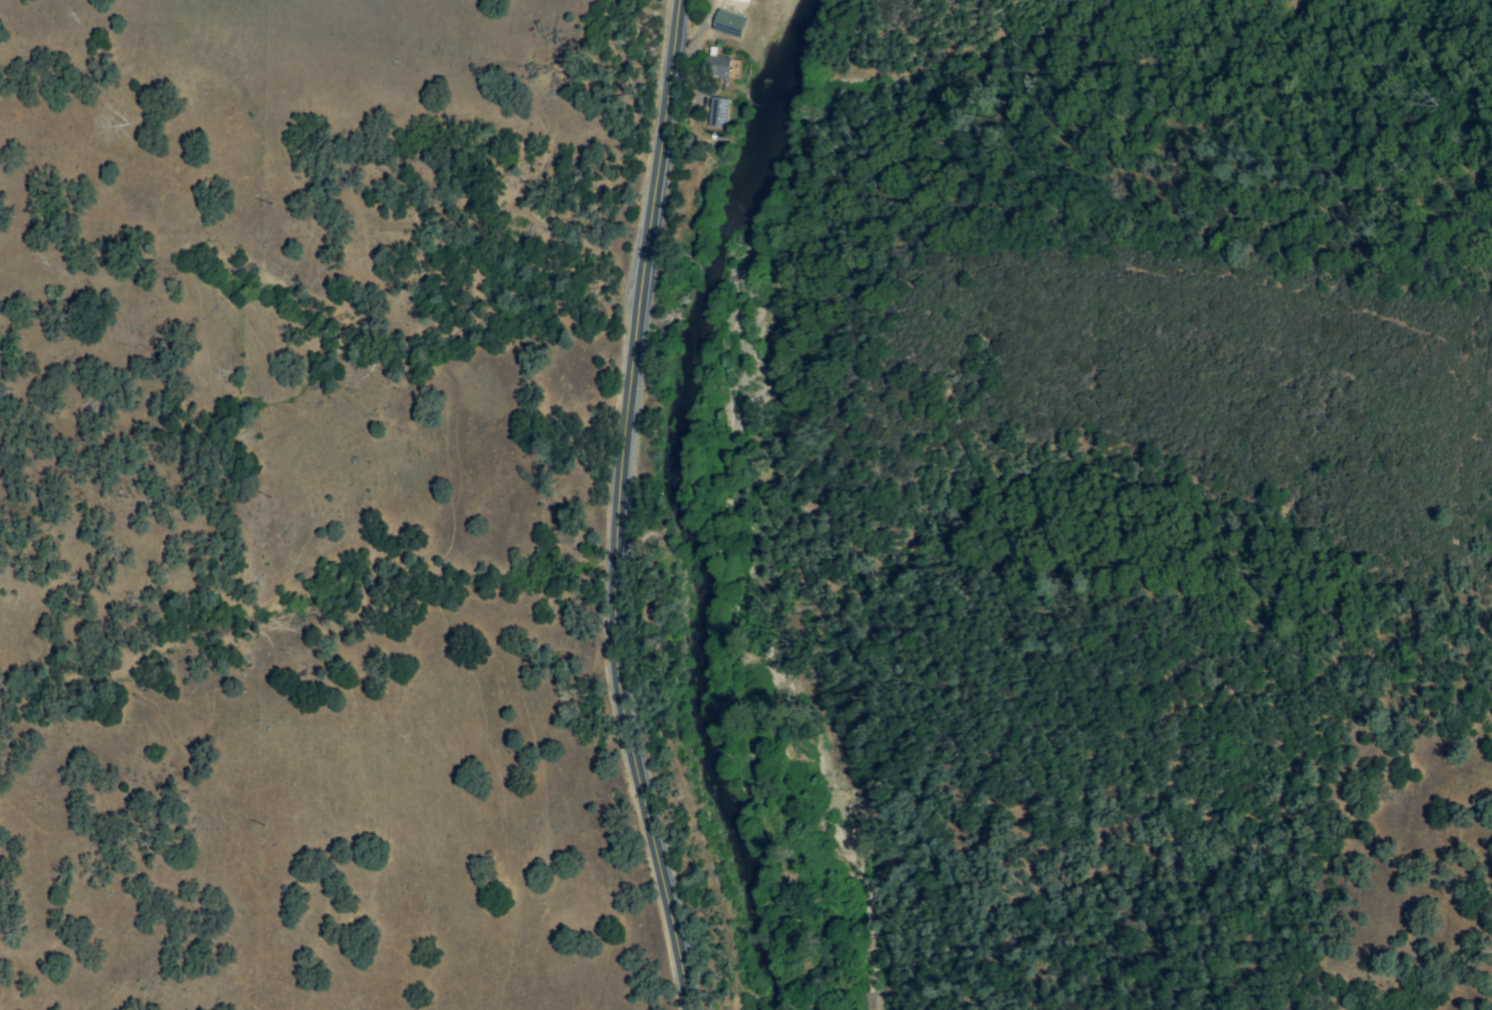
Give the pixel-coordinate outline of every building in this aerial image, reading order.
[(748,18),(718,8),(712,29),(741,39),(748,18)] [(728,80),(732,60),(707,55),(703,75),(728,80)] [(728,98),(710,98),(709,127),(727,128),(728,98)]
